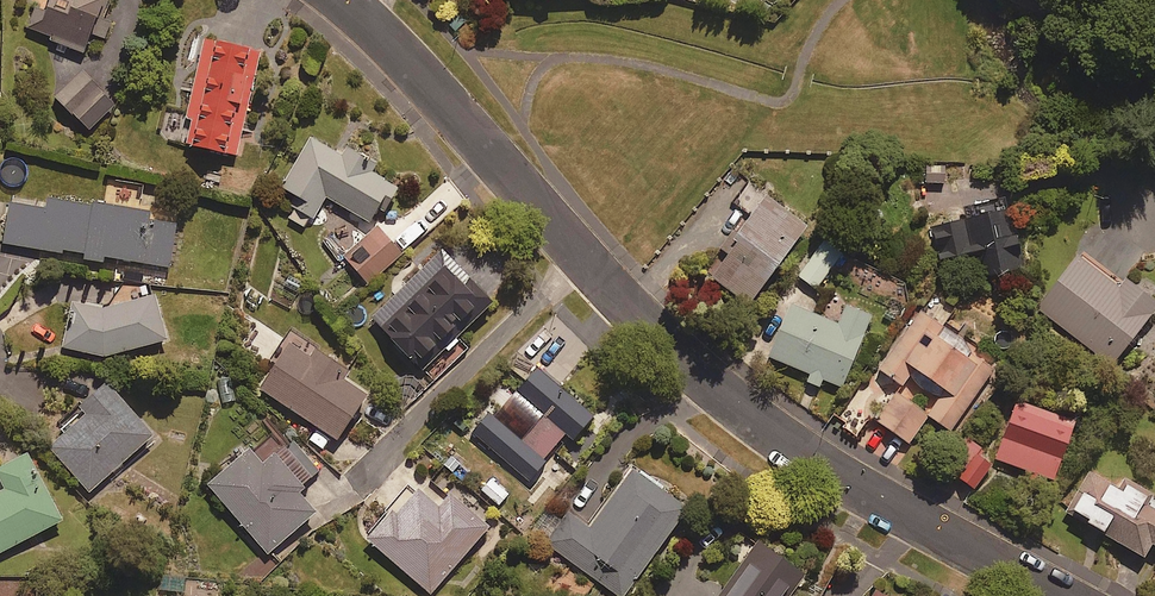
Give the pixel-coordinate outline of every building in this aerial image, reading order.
[(98,11),(102,0),(35,0),(25,27),(83,49),(91,29),(105,34),(111,16),(98,11)] [(260,45),(202,33),(186,115),(191,116),(187,140),(238,150),(248,99),(241,98),(246,77),(253,79),(260,45)] [(54,94),(90,129),(117,101),(81,66),(54,94)] [(336,150),(311,135),(283,185),(294,191),(282,213),(307,228),(326,195),(369,220),(392,181),(369,168),(373,161),(341,142),(336,150)] [(720,241),(726,245),(707,272),(749,302),(807,220),(763,189),(744,215),(741,213),(720,241)] [(82,257),(103,260),(104,254),(169,264),(176,220),(151,217),(152,209),(49,194),(47,204),(8,199),(2,242),(62,251),(63,247),(83,250),(82,257)] [(1027,261),(1013,202),(932,221),(940,255),(977,246),(983,271),(1027,261)] [(402,250),(378,225),(346,255),(371,280),(402,250)] [(843,251),(825,237),(798,273),(816,287),(843,251)] [(371,315),(423,367),(493,297),(442,245),(434,254),(424,244),(415,252),(425,262),(371,315)] [(1116,284),(1073,253),(1034,305),(1110,361),(1154,301),(1121,277),(1116,284)] [(72,297),(60,343),(103,354),(168,336),(156,291),(103,305),(72,297)] [(838,322),(791,301),(768,354),(811,372),(808,380),(818,384),(822,376),(841,385),(872,313),(846,303),(838,322)] [(995,365),(919,312),(878,370),(901,386),(908,375),(939,398),(929,413),(951,428),(995,365)] [(295,331),(259,386),(319,424),(309,440),(327,452),(366,391),(339,374),(346,364),(295,331)] [(523,379),(508,396),(475,434),(526,478),(565,432),(572,438),(594,412),(537,363),(523,379)] [(491,381),(508,396),(523,379),(506,364),(491,381)] [(154,432),(105,376),(77,401),(84,408),(46,440),(89,489),(154,432)] [(929,412),(898,390),(877,419),(909,441),(929,412)] [(1075,419),(1016,398),(994,456),(1053,478),(1075,419)] [(975,487),(993,459),(978,450),(982,443),(963,430),(941,465),(975,487)] [(312,476),(277,434),(256,452),(249,445),(207,480),(267,550),(316,509),(298,488),(312,476)] [(24,448),(0,461),(0,474),(6,485),(0,488),(0,550),(62,517),(24,448)] [(689,504),(634,463),(589,525),(568,509),(545,540),(620,595),(689,504)] [(1119,479),(1116,485),(1088,469),(1063,510),(1145,559),(1154,542),(1154,500),(1119,479)] [(442,499),(416,478),(366,536),(431,591),(491,521),(452,487),(442,499)] [(788,582),(795,587),(805,573),(757,539),(717,595),(778,595),(788,582)] [(877,586),(871,595),(893,595),(877,586)]
